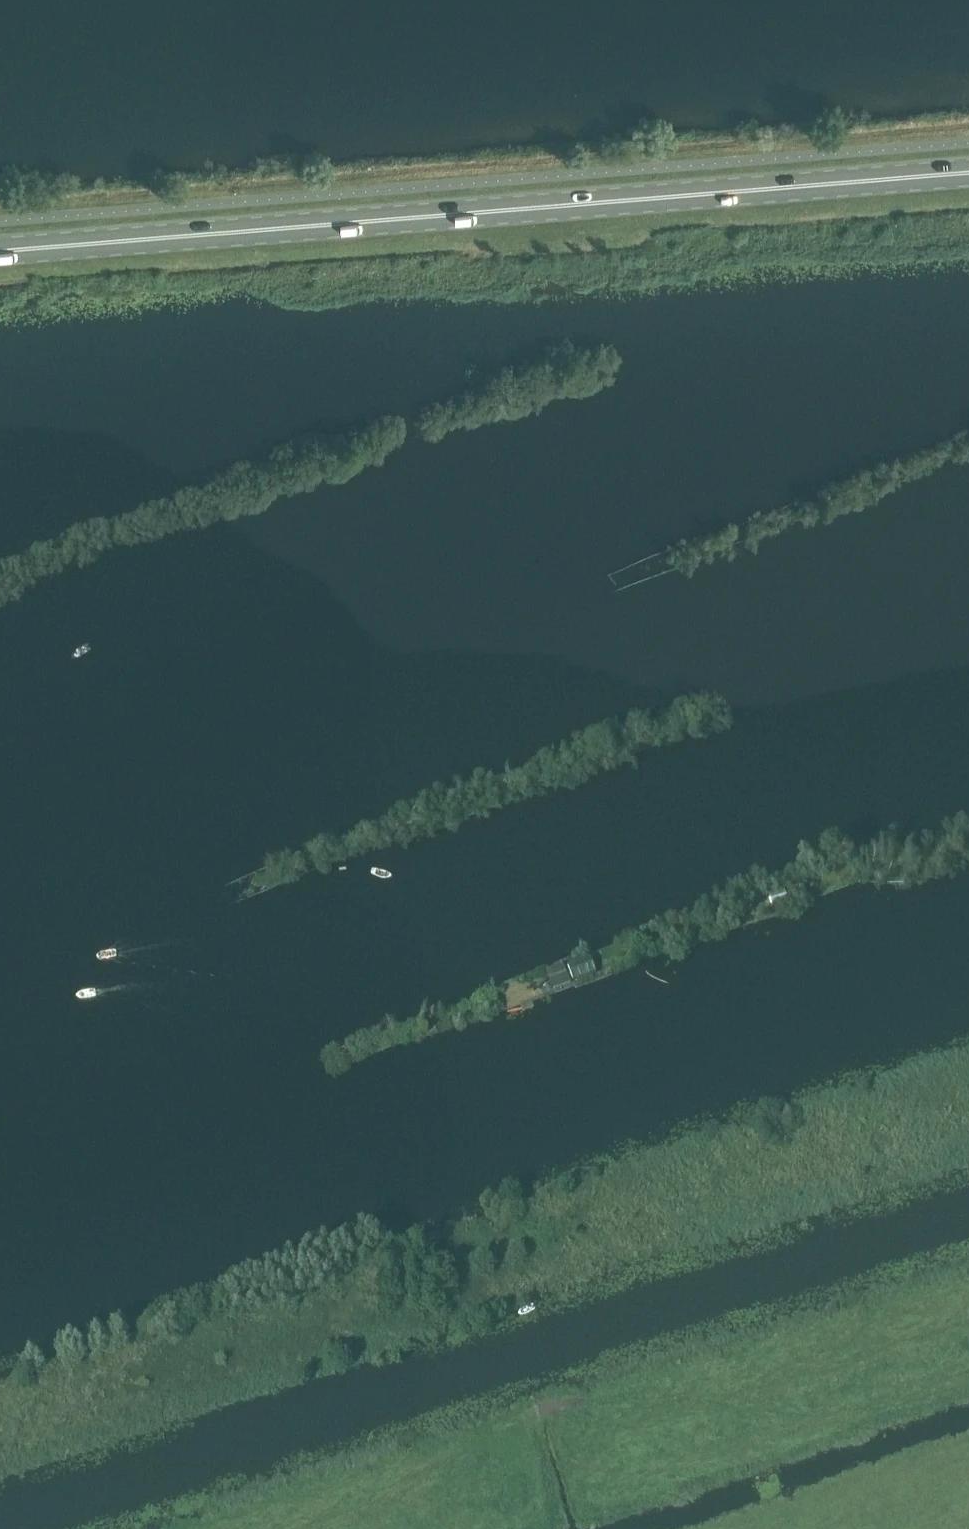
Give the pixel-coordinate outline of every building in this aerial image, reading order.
[(802,887),(789,892),(791,899),(804,894),(802,887)] [(786,892),(770,896),(774,906),(789,902),(786,892)] [(563,965),(547,971),(554,989),(570,983),(563,965)]
